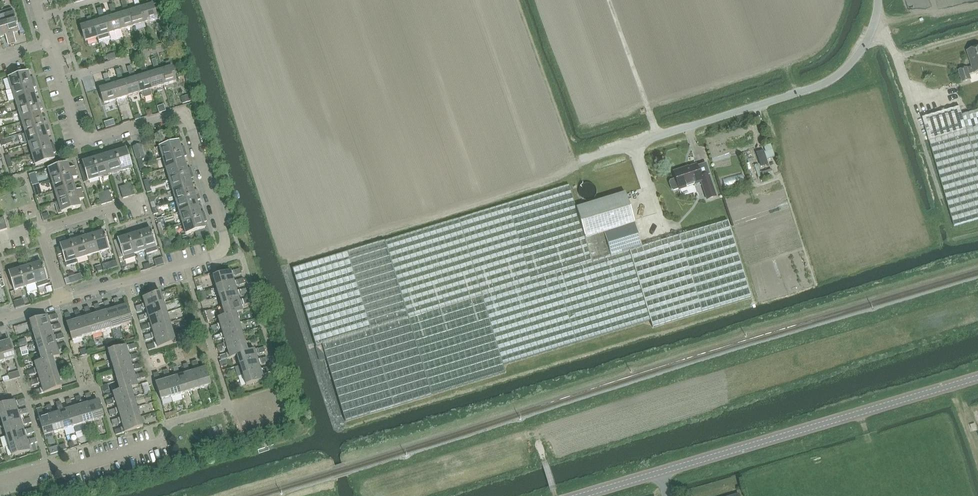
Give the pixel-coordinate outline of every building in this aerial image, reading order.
[(117,15),(121,30),(133,26),(129,11),(128,11),(125,0),(121,2),(124,13),(117,15)] [(133,26),(145,22),(140,8),(138,0),(133,0),(136,9),(129,11),(133,26)] [(140,8),(145,22),(157,19),(153,4),(156,3),(155,0),(146,0),(148,6),(140,8)] [(109,33),(121,30),(117,15),(116,15),(113,4),(109,5),(112,16),(105,18),(109,33)] [(97,37),(99,43),(111,39),(109,33),(105,18),(104,19),(101,8),(97,9),(100,20),(93,22),(97,37)] [(11,9),(1,12),(11,43),(15,42),(12,33),(19,31),(12,9),(11,9)] [(0,12),(0,37),(5,36),(8,44),(11,43),(1,12),(0,12)] [(88,24),(80,26),(85,41),(97,37),(93,22),(91,16),(86,17),(88,24)] [(964,82),(971,80),(970,75),(977,72),(977,48),(968,51),(973,66),(968,68),(960,71),(964,82)] [(164,85),(176,82),(172,66),(171,66),(169,61),(165,62),(167,68),(159,70),(164,85)] [(143,94),(145,95),(151,94),(152,92),(151,89),(152,89),(148,74),(147,74),(144,62),(139,64),(143,75),(135,77),(140,93),(143,92),(143,94)] [(148,74),(152,89),(164,85),(159,70),(157,64),(153,66),(155,71),(148,74)] [(116,100),(128,96),(123,81),(120,68),(115,70),(119,82),(112,85),(116,100)] [(9,78),(12,89),(35,82),(34,77),(29,79),(27,72),(9,78)] [(123,81),(128,96),(140,93),(135,77),(133,72),(129,73),(131,79),(123,81)] [(107,86),(99,89),(103,104),(116,100),(112,85),(110,79),(109,79),(105,80),(107,86)] [(7,90),(11,101),(15,100),(34,94),(32,89),(37,87),(35,82),(12,89),(7,90)] [(15,100),(19,110),(41,104),(40,99),(36,100),(34,94),(15,100)] [(19,110),(22,121),(40,116),(39,110),(43,109),(41,104),(19,110)] [(920,119),(955,227),(977,220),(977,175),(959,115),(957,108),(920,119)] [(959,115),(977,175),(977,110),(959,115)] [(22,121),(25,132),(48,125),(46,120),(42,122),(40,116),(22,121)] [(25,132),(28,143),(47,137),(45,132),(49,130),(48,125),(25,132)] [(28,143),(32,154),(54,147),(53,142),(49,143),(47,137),(28,143)] [(185,151),(184,146),(179,148),(178,141),(159,147),(162,158),(185,151)] [(140,144),(132,146),(138,165),(143,164),(141,158),(144,157),(140,144)] [(756,153),(761,166),(768,164),(767,160),(775,157),(770,144),(764,146),(766,151),(763,152),(763,151),(756,153)] [(54,147),(32,154),(35,165),(54,159),(52,153),(56,152),(54,147)] [(114,149),(121,171),(132,168),(126,149),(120,151),(119,147),(114,149)] [(104,156),(110,175),(121,171),(114,149),(109,150),(110,154),(104,156)] [(162,158),(166,169),(184,163),(182,158),(187,156),(185,151),(162,158)] [(92,155),(99,178),(110,175),(104,156),(98,158),(97,154),(92,155)] [(92,155),(87,157),(88,161),(82,163),(88,181),(99,178),(92,155)] [(67,163),(48,169),(51,180),(76,173),(74,167),(68,169),(67,163)] [(166,169),(169,180),(192,173),(190,168),(186,169),(184,163),(166,169)] [(669,183),(671,190),(673,191),(678,189),(678,190),(701,182),(703,190),(712,187),(708,175),(700,177),(696,166),(686,169),(686,168),(673,173),(675,179),(670,181),(669,183)] [(762,172),(763,177),(773,174),(771,169),(762,172)] [(76,173),(51,180),(55,191),(73,185),(71,179),(77,177),(76,173)] [(169,180),(172,191),(191,185),(189,180),(193,178),(192,173),(169,180)] [(596,195),(597,192),(596,189),(595,186),(592,184),(589,183),(586,183),(583,184),(581,186),(579,189),(579,192),(579,195),(581,197),(583,199),(586,200),(589,200),(592,199),(595,197),(596,195)] [(130,184),(125,186),(128,197),(134,196),(130,184)] [(55,191),(58,202),(82,195),(81,189),(75,191),(73,185),(55,191)] [(172,191),(175,202),(198,195),(197,190),(193,191),(191,185),(172,191)] [(576,208),(569,185),(292,269),(316,347),(322,345),(345,422),(506,373),(503,365),(650,320),(652,328),(751,298),(727,220),(641,246),(611,255),(605,233),(585,239),(576,208)] [(128,197),(125,186),(119,188),(122,199),(128,197)] [(42,195),(39,187),(33,189),(35,197),(42,195)] [(103,192),(106,204),(112,202),(109,190),(103,192)] [(106,204),(103,192),(97,194),(101,205),(106,204)] [(625,193),(576,208),(585,239),(605,233),(611,255),(641,246),(625,193)] [(54,203),(57,214),(79,207),(78,201),(84,199),(82,195),(58,202),(54,203)] [(175,202),(179,213),(197,207),(196,201),(200,200),(198,195),(175,202)] [(179,213),(182,224),(205,217),(203,212),(199,213),(197,207),(179,213)] [(205,217),(182,224),(185,234),(204,229),(202,223),(206,222),(205,217)] [(158,225),(157,225),(159,231),(163,230),(167,229),(163,218),(157,220),(158,225)] [(151,230),(140,233),(145,251),(146,254),(157,251),(151,230)] [(84,231),(80,232),(81,235),(87,257),(98,253),(93,235),(92,236),(86,237),(84,231)] [(104,232),(93,235),(98,253),(109,250),(104,232)] [(140,233),(129,236),(134,254),(145,251),(140,233)] [(73,234),(69,235),(71,242),(76,260),(87,257),(81,235),(74,237),(73,234)] [(129,236),(118,240),(123,258),(134,254),(129,236)] [(60,247),(56,249),(58,256),(62,254),(66,267),(77,263),(76,260),(71,242),(60,245),(60,247)] [(162,257),(153,260),(155,266),(164,263),(162,257)] [(42,263),(31,266),(36,284),(37,287),(48,284),(42,263)] [(31,266),(20,269),(25,287),(26,287),(27,293),(37,290),(35,284),(36,284),(31,266)] [(20,269),(9,273),(14,290),(25,287),(20,269)] [(224,274),(213,277),(216,287),(234,282),(232,277),(241,274),(240,269),(230,272),(224,274)] [(234,282),(216,287),(219,297),(237,292),(235,287),(244,284),(243,279),(234,282)] [(237,292),(219,297),(222,307),(240,301),(238,297),(247,294),(246,289),(237,292)] [(145,305),(135,307),(137,311),(137,312),(146,309),(164,304),(160,294),(143,299),(145,305)] [(118,298),(113,300),(116,309),(121,327),(131,323),(126,306),(120,308),(118,298)] [(240,301),(222,307),(225,316),(225,317),(236,313),(243,311),(241,306),(250,303),(249,299),(240,301)] [(108,301),(103,303),(106,312),(111,329),(121,327),(116,309),(111,310),(108,301)] [(98,304),(94,306),(96,315),(101,332),(111,329),(106,312),(101,313),(98,304)] [(147,314),(138,317),(139,321),(140,322),(149,319),(166,314),(164,304),(146,309),(147,314)] [(89,307),(84,308),(87,318),(92,335),(101,332),(96,315),(91,316),(89,307)] [(79,310),(74,311),(77,321),(82,338),(92,335),(87,318),(81,319),(79,310)] [(69,313),(64,314),(72,341),(82,338),(77,321),(72,322),(69,313)] [(220,324),(211,327),(212,331),(221,329),(239,323),(236,313),(225,317),(218,319),(220,324)] [(57,314),(30,322),(33,333),(51,327),(49,322),(58,320),(57,314)] [(150,324),(141,327),(142,330),(143,331),(152,328),(169,323),(166,314),(149,319),(150,324)] [(153,333),(144,336),(145,340),(146,341),(155,338),(172,333),(169,323),(152,328),(153,333)] [(223,334),(214,337),(215,342),(224,339),(242,333),(239,323),(221,329),(223,334)] [(51,327),(33,333),(36,342),(54,337),(52,332),(61,329),(60,325),(51,327)] [(156,343),(147,346),(148,350),(149,351),(175,343),(172,333),(155,338),(156,343)] [(226,344),(217,347),(218,351),(227,348),(245,343),(242,333),(224,339),(226,344)] [(0,334),(0,347),(4,362),(15,358),(9,341),(4,343),(1,334),(0,334)] [(54,337),(36,342),(39,352),(56,347),(55,341),(64,339),(63,334),(54,337)] [(229,354),(220,356),(221,361),(237,356),(248,353),(245,343),(227,348),(229,354)] [(56,347),(39,352),(42,362),(52,358),(52,359),(59,356),(58,351),(67,348),(65,344),(56,347)] [(135,344),(108,352),(111,362),(129,357),(127,351),(136,349),(135,344)] [(248,353),(237,356),(240,366),(258,360),(257,355),(265,352),(264,348),(255,350),(248,353)] [(129,357),(111,362),(114,372),(132,366),(130,361),(139,358),(138,354),(129,357)] [(37,369),(27,372),(29,377),(38,374),(55,368),(52,359),(52,358),(42,362),(35,364),(37,369)] [(258,360),(240,366),(243,376),(261,370),(260,365),(268,362),(267,358),(258,360)] [(197,361),(193,362),(195,371),(201,389),(211,386),(210,385),(205,368),(200,370),(197,361)] [(132,366),(114,372),(117,382),(135,376),(133,371),(142,368),(141,364),(132,366)] [(187,364),(183,366),(185,374),(186,374),(191,392),(201,389),(195,371),(190,373),(187,364)] [(178,367),(173,368),(176,377),(181,395),(191,392),(186,374),(185,374),(180,376),(178,367)] [(261,370),(243,376),(246,385),(246,386),(264,380),(263,375),(271,372),(270,367),(261,370)] [(40,379),(30,382),(32,386),(41,384),(58,378),(55,368),(38,374),(40,379)] [(168,370),(163,371),(166,380),(171,398),(181,395),(176,377),(171,379),(168,370)] [(135,376),(117,382),(120,391),(130,388),(131,389),(138,386),(136,381),(145,378),(144,373),(135,376)] [(158,373),(153,374),(156,383),(161,400),(161,401),(171,398),(166,380),(161,382),(158,373)] [(42,389),(33,391),(35,396),(44,393),(61,388),(58,378),(41,384),(42,389)] [(115,399),(105,401),(107,406),(116,403),(133,398),(131,389),(130,388),(120,391),(113,393),(115,399)] [(90,393),(86,395),(88,404),(94,421),(103,419),(103,418),(98,401),(93,402),(90,393)] [(81,396),(76,398),(78,407),(84,424),(94,421),(88,404),(83,405),(81,396)] [(118,408),(108,411),(110,416),(119,413),(136,408),(133,398),(116,403),(118,408)] [(0,407),(0,416),(1,417),(18,412),(16,407),(26,404),(25,399),(0,407)] [(71,399),(66,401),(69,410),(74,427),(84,424),(78,407),(73,408),(71,399)] [(61,402),(56,404),(59,413),(64,430),(74,427),(69,410),(64,411),(61,402)] [(51,405),(46,407),(49,416),(54,433),(64,430),(59,413),(54,414),(51,405)] [(41,408),(36,410),(39,419),(44,436),(45,440),(55,437),(54,433),(49,416),(44,417),(41,408)] [(120,418),(111,421),(113,426),(122,423),(139,417),(136,408),(119,413),(120,418)] [(18,412),(1,417),(3,427),(21,422),(19,416),(29,413),(27,409),(18,412)] [(123,428),(114,431),(116,435),(116,436),(142,427),(139,417),(122,423),(123,428)] [(21,422),(3,427),(6,437),(24,432),(22,426),(32,423),(30,419),(21,422)] [(24,432),(6,437),(9,446),(9,447),(27,441),(25,436),(35,433),(33,429),(24,432)] [(27,441),(9,447),(12,456),(30,451),(28,446),(37,443),(36,438),(27,441)]
